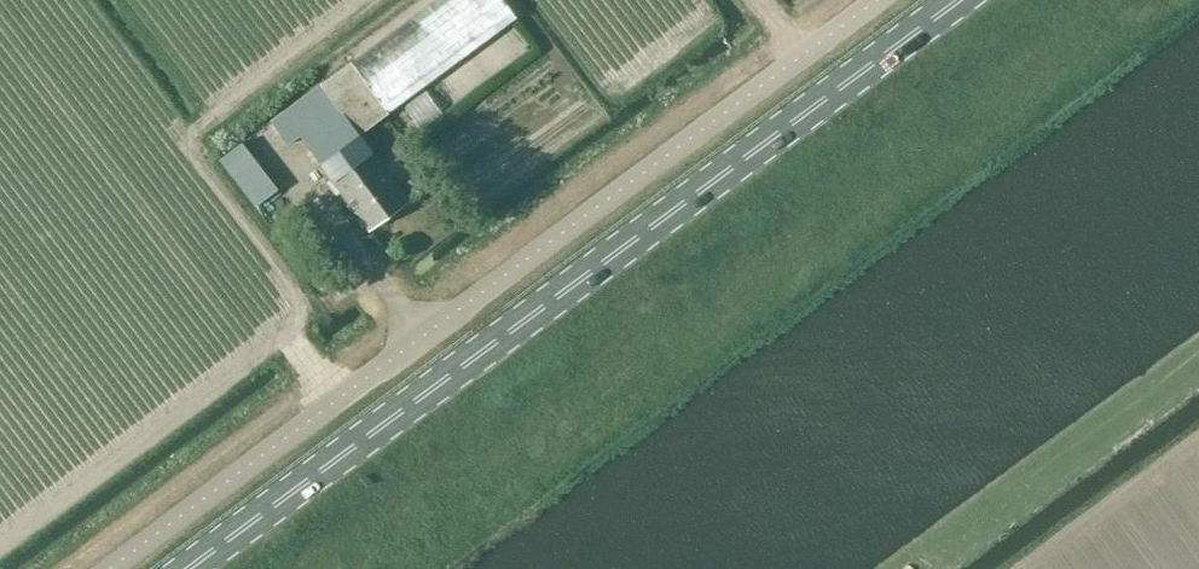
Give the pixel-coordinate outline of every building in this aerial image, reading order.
[(351,60),(390,112),(517,17),(505,0),(434,0),(351,60)] [(361,135),(390,112),(351,60),(270,121),(288,144),(300,135),(331,178),(326,182),(336,195),(341,191),(369,228),(408,200),(361,135)] [(425,89),(404,105),(422,130),(444,113),(425,89)] [(242,141),(219,158),(255,206),(278,189),(242,141)]
